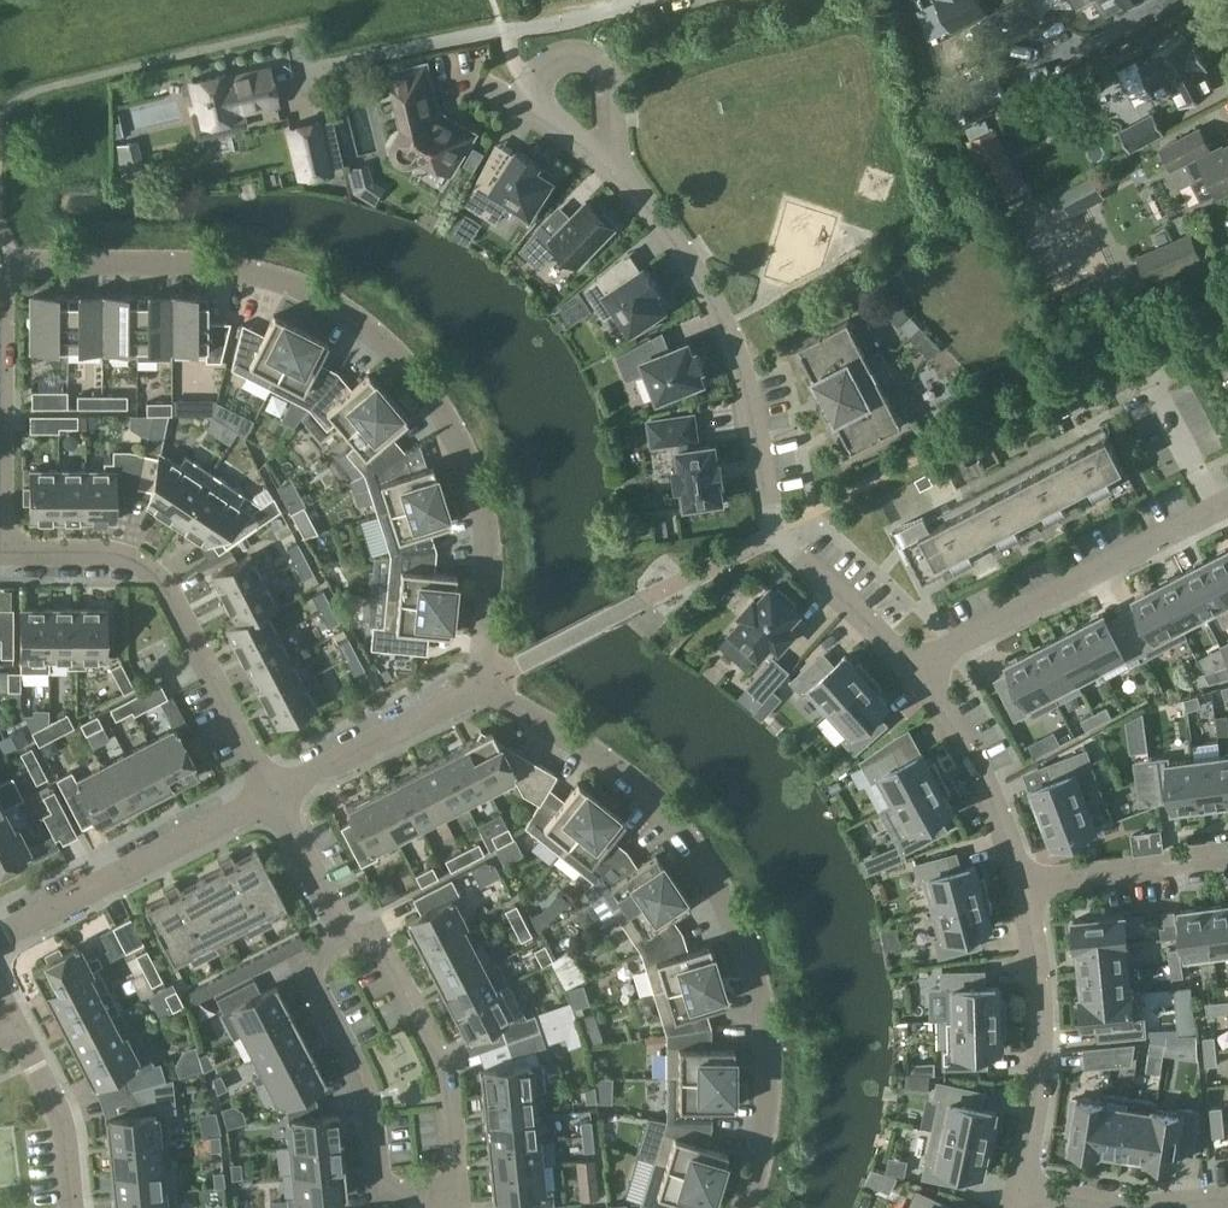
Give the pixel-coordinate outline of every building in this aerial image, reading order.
[(978,0),(936,0),(952,30),(985,13),(978,0)] [(1005,10),(1016,32),(1038,20),(1028,0),(1023,0),(1005,10)] [(1125,7),(1126,9),(1142,0),(1121,0),(1125,7)] [(1156,56),(1139,65),(1153,93),(1170,84),(1180,103),(1212,87),(1203,67),(1207,65),(1192,37),(1188,40),(1185,33),(1153,50),(1156,56)] [(424,67),(393,74),(406,126),(397,140),(398,141),(396,146),(397,152),(400,156),(405,159),(410,160),(415,158),(419,154),(449,172),(472,135),(436,113),(424,67)] [(242,109),(275,101),(268,68),(236,76),(226,79),(224,73),(191,81),(197,105),(191,106),(198,136),(246,125),(242,109)] [(996,74),(957,94),(970,117),(1008,97),(996,74)] [(1152,111),(1118,129),(1128,149),(1163,131),(1152,111)] [(328,168),(317,121),(289,128),(300,175),(328,168)] [(1158,146),(1170,169),(1198,156),(1207,173),(1192,181),(1203,201),(1218,193),(1227,188),(1227,145),(1213,153),(1199,125),(1158,146)] [(992,128),(970,138),(989,180),(1011,170),(992,128)] [(474,146),(464,163),(474,169),(484,153),(474,146)] [(539,164),(517,150),(502,174),(487,164),(491,159),(489,158),(466,202),(495,221),(509,200),(533,216),(532,218),(533,219),(552,195),(551,194),(550,196),(544,192),(552,180),(536,169),(539,164)] [(372,179),(367,162),(346,168),(353,192),(374,205),(385,187),(372,179)] [(1088,171),(1055,188),(1063,204),(1096,187),(1088,171)] [(541,224),(521,249),(540,267),(559,247),(578,266),(615,229),(612,226),(616,223),(604,212),(600,215),(586,201),(553,235),(541,224)] [(1190,230),(1137,257),(1151,285),(1158,282),(1161,289),(1178,281),(1174,275),(1205,260),(1190,230)] [(667,301),(645,267),(622,282),(612,268),(617,264),(616,262),(585,289),(604,318),(617,309),(633,334),(631,335),(632,336),(659,322),(658,321),(656,322),(653,316),(665,308),(662,304),(667,301)] [(67,349),(68,295),(52,295),(52,296),(32,296),(32,349),(53,349),(67,349)] [(102,349),(102,296),(83,296),(83,295),(68,295),(67,349),(82,349),(102,349)] [(122,349),(137,349),(137,295),(121,295),(121,296),(102,296),(102,349),(122,349)] [(152,349),(155,349),(156,359),(172,359),(172,349),(172,296),(153,296),(153,295),(137,295),(137,349),(152,349)] [(207,322),(207,295),(190,295),(190,296),(172,296),(172,349),(191,349),(203,349),(203,361),(218,361),(230,322),(207,322)] [(270,388),(300,328),(274,315),(264,334),(244,324),(242,323),(231,368),(270,388)] [(805,375),(819,401),(888,365),(881,351),(868,358),(848,319),(817,336),(815,332),(796,342),(797,349),(799,354),(802,359),(808,364),(812,372),(805,375)] [(911,338),(931,358),(942,347),(922,327),(911,338)] [(308,408),(337,371),(317,362),(327,342),(300,328),(270,388),(308,408)] [(658,354),(652,337),(617,355),(626,380),(647,371),(658,398),(672,393),(674,398),(695,389),(693,384),(703,380),(698,369),(704,367),(698,351),(692,353),(688,342),(658,354)] [(819,401),(832,426),(838,423),(843,431),(840,433),(851,455),(870,445),(868,441),(902,424),(882,385),(896,379),(888,365),(819,401)] [(345,433),(387,397),(368,374),(351,388),(337,372),(337,371),(308,408),(326,429),(335,421),(345,433)] [(67,390),(32,390),(31,407),(67,407),(67,390)] [(102,407),(102,395),(77,395),(77,407),(102,407)] [(102,395),(102,407),(127,407),(127,395),(102,395)] [(387,397),(345,433),(355,444),(345,452),(364,473),(404,451),(390,434),(407,420),(387,397)] [(196,399),(196,414),(213,414),(216,398),(196,399)] [(1066,400),(1053,407),(1058,418),(1072,411),(1066,400)] [(171,414),(171,402),(146,402),(146,415),(171,414)] [(58,431),(58,427),(58,414),(30,414),(29,431),(58,431)] [(58,414),(58,427),(77,427),(77,414),(58,414)] [(697,415),(654,421),(657,443),(684,439),(685,449),(683,449),(685,466),(678,467),(681,489),(688,488),(690,504),(697,503),(698,510),(716,508),(715,501),(722,500),(719,482),(724,481),(721,462),(717,463),(714,445),(695,448),(693,438),(700,437),(697,415)] [(1020,425),(1007,431),(1013,442),(1026,435),(1020,425)] [(901,525),(894,529),(922,583),(1128,476),(1103,427),(904,531),(901,525)] [(967,466),(980,459),(974,448),(961,455),(967,466)] [(132,487),(140,452),(129,450),(113,450),(113,462),(103,462),(103,470),(86,470),(86,521),(114,521),(114,483),(132,487)] [(377,514),(441,494),(432,465),(411,472),(405,451),(404,451),(364,473),(377,514)] [(176,524),(211,472),(185,455),(178,465),(159,452),(158,456),(140,452),(132,487),(151,490),(147,505),(176,524)] [(30,521),(59,521),(59,470),(30,470),(30,487),(29,487),(29,488),(24,488),(24,502),(29,502),(29,504),(30,504),(30,521)] [(59,521),(86,521),(86,470),(59,470),(59,521)] [(211,472),(176,524),(205,544),(219,538),(226,548),(280,509),(273,496),(250,512),(238,505),(245,495),(211,472)] [(920,490),(933,483),(928,472),(915,479),(920,490)] [(377,514),(359,520),(370,555),(388,550),(390,555),(436,550),(429,529),(450,522),(441,494),(377,514)] [(292,513),(306,538),(319,533),(305,506),(292,513)] [(295,563),(306,557),(298,542),(287,548),(295,563)] [(1206,561),(1227,603),(1227,549),(1206,561)] [(386,597),(453,604),(456,574),(434,572),(436,550),(390,555),(386,597)] [(224,599),(263,579),(250,554),(237,561),(237,560),(224,567),(224,568),(212,574),(224,599)] [(306,557),(295,563),(303,578),(314,572),(306,557)] [(353,626),(369,628),(377,561),(362,559),(353,626)] [(1182,573),(1204,614),(1216,608),(1225,626),(1227,624),(1227,603),(1206,561),(1182,573)] [(1182,573),(1159,585),(1186,637),(1181,626),(1204,614),(1182,573)] [(227,628),(276,603),(263,579),(224,599),(236,622),(226,628),(227,628)] [(1142,613),(1127,621),(1146,658),(1186,637),(1159,585),(1134,598),(1142,613)] [(139,586),(119,588),(120,602),(141,600),(139,586)] [(745,617),(732,630),(759,655),(772,641),(779,647),(792,633),(784,627),(798,612),(793,608),(796,604),(779,588),(776,592),(771,588),(758,602),(754,599),(741,613),(745,617)] [(320,611),(331,605),(323,589),(312,595),(320,611)] [(450,634),(453,604),(386,597),(383,626),(373,625),(370,648),(419,653),(421,631),(450,634)] [(239,653),(278,632),(266,609),(276,604),(276,603),(227,628),(239,653)] [(331,605),(320,611),(328,626),(339,620),(331,605)] [(1,638),(13,638),(13,609),(0,609),(0,638),(1,638)] [(21,609),(20,660),(21,660),(21,671),(49,671),(49,660),(50,609),(21,609)] [(76,668),(76,609),(50,609),(49,660),(67,660),(67,668),(76,668)] [(76,609),(76,668),(86,668),(86,660),(105,660),(105,643),(106,643),(106,641),(111,641),(111,627),(106,627),(106,626),(105,626),(105,609),(76,609)] [(1103,614),(1079,627),(1100,668),(1123,656),(1126,662),(1142,653),(1145,658),(1146,658),(1127,621),(1111,629),(1103,614)] [(1079,627),(1055,639),(1076,680),(1100,668),(1079,627)] [(252,676),(290,656),(278,632),(239,653),(252,676)] [(345,658),(356,652),(348,637),(337,643),(345,658)] [(13,657),(13,638),(1,638),(1,657),(13,657)] [(1055,639),(1032,651),(1053,692),(1076,680),(1055,639)] [(1015,679),(999,687),(1015,719),(1033,710),(1036,715),(1059,704),(1053,692),(1032,651),(1007,664),(1015,679)] [(356,652),(345,658),(353,674),(364,668),(356,652)] [(827,713),(871,674),(870,674),(869,675),(859,664),(856,667),(845,655),(828,671),(817,658),(791,681),(803,695),(807,691),(827,713)] [(264,700),(303,680),(290,656),(252,676),(264,700)] [(773,657),(747,686),(763,700),(788,671),(773,657)] [(134,687),(121,662),(110,667),(123,693),(134,687)] [(1227,677),(1227,664),(1205,671),(1210,683),(1227,677)] [(20,672),(8,672),(8,690),(20,690),(20,672)] [(871,674),(827,713),(847,736),(843,739),(855,753),(880,730),(870,718),(887,702),(876,690),(879,687),(870,676),(871,675),(871,674)] [(303,680),(264,700),(277,725),(290,718),(290,719),(303,712),(316,705),(303,680)] [(126,699),(134,714),(168,697),(160,682),(126,699)] [(1201,706),(1197,695),(1184,699),(1187,711),(1201,706)] [(134,715),(134,714),(126,699),(110,708),(115,719),(132,711),(134,715)] [(1106,706),(1093,713),(1099,724),(1112,717),(1106,706)] [(1127,729),(1145,727),(1143,712),(1126,721),(1127,729)] [(49,722),(56,736),(74,726),(67,713),(49,722)] [(1086,730),(1099,724),(1093,713),(1081,720),(1086,730)] [(103,726),(97,715),(80,723),(86,734),(103,726)] [(38,745),(56,736),(49,722),(31,731),(38,745)] [(27,739),(21,727),(0,738),(0,747),(3,752),(27,739)] [(148,742),(172,787),(198,773),(190,758),(191,758),(183,743),(175,728),(148,742)] [(476,737),(464,743),(488,789),(514,775),(524,795),(538,803),(539,804),(550,788),(549,787),(557,774),(481,730),(476,737)] [(149,799),(172,787),(148,742),(125,753),(149,799)] [(464,743),(441,755),(465,801),(488,789),(464,743)] [(28,768),(39,762),(31,747),(20,753),(28,768)] [(880,811),(943,777),(942,777),(940,778),(933,764),(930,766),(922,753),(902,763),(894,749),(863,765),(872,781),(877,779),(890,804),(880,810),(880,811)] [(1042,816),(1102,793),(1086,750),(1047,765),(1053,780),(1031,788),(1042,816)] [(126,811),(149,799),(125,753),(102,765),(126,811)] [(441,755),(418,767),(442,813),(465,801),(441,755)] [(1200,805),(1226,802),(1220,756),(1194,760),(1200,805)] [(1200,805),(1194,760),(1168,763),(1167,758),(1151,760),(1155,794),(1170,792),(1173,809),(1200,805)] [(1139,797),(1155,794),(1151,760),(1134,762),(1139,797)] [(39,762),(28,768),(36,783),(47,777),(39,762)] [(102,765),(76,779),(72,771),(56,779),(82,828),(97,820),(99,824),(126,811),(102,765)] [(418,767),(395,779),(419,825),(442,813),(418,767)] [(2,809),(14,802),(8,790),(17,786),(12,776),(0,782),(0,810),(2,809)] [(943,777),(880,811),(903,853),(939,834),(932,819),(952,808),(945,794),(948,792),(941,779),(943,778),(943,777)] [(395,779),(372,791),(396,836),(419,825),(395,779)] [(538,803),(524,826),(559,854),(601,801),(578,782),(564,799),(550,788),(539,804),(538,803)] [(54,790),(42,796),(50,811),(62,806),(54,790)] [(353,820),(341,827),(361,865),(378,857),(373,848),(396,836),(372,791),(346,805),(353,820)] [(1102,793),(1042,816),(1052,844),(1066,839),(1068,845),(1103,831),(1101,826),(1113,821),(1102,793)] [(601,801),(559,854),(592,881),(626,849),(611,837),(625,820),(601,801)] [(59,838),(63,844),(78,836),(62,806),(50,811),(42,816),(55,840),(59,838)] [(17,829),(17,828),(13,830),(2,809),(0,810),(0,837),(17,829)] [(507,827),(491,835),(497,847),(513,838),(507,827)] [(0,837),(0,869),(1,868),(3,873),(16,866),(13,862),(15,861),(14,860),(30,853),(17,829),(0,837)] [(462,851),(467,862),(484,853),(478,842),(462,851)] [(163,889),(166,895),(145,907),(156,928),(155,928),(162,941),(173,962),(201,947),(205,955),(206,954),(203,947),(256,919),(260,926),(261,926),(258,918),(285,904),(274,883),(274,882),(268,869),(267,870),(256,848),(234,860),(231,853),(218,860),(221,867),(179,888),(176,882),(163,889)] [(592,881),(583,889),(591,901),(601,894),(616,916),(672,878),(655,853),(637,865),(627,850),(626,849),(592,881)] [(451,870),(467,862),(462,851),(445,859),(451,870)] [(888,851),(875,856),(880,870),(893,864),(888,851)] [(932,909),(989,894),(989,893),(987,894),(983,880),(979,881),(975,865),(952,871),(948,855),(915,864),(919,882),(924,880),(932,909)] [(438,877),(432,866),(415,874),(421,886),(438,877)] [(418,946),(464,923),(451,898),(459,893),(451,878),(413,898),(420,913),(405,921),(418,946)] [(672,878),(616,916),(640,952),(682,931),(671,915),(689,903),(672,878)] [(989,894),(932,909),(940,938),(935,940),(939,957),(973,948),(968,932),(991,926),(987,911),(991,910),(987,895),(989,895),(989,894)] [(524,919),(516,904),(505,910),(513,925),(524,919)] [(1227,950),(1227,904),(1207,907),(1213,952),(1227,950)] [(1186,956),(1213,952),(1207,907),(1180,910),(1186,956)] [(1164,927),(1161,927),(1162,939),(1178,937),(1176,925),(1174,911),(1162,912),(1164,927)] [(1075,947),(1126,942),(1124,916),(1073,920),(1075,947)] [(114,927),(127,952),(146,942),(132,917),(114,927)] [(524,919),(513,925),(521,940),(532,935),(524,919)] [(430,968),(471,947),(460,926),(464,924),(464,923),(418,946),(430,968)] [(682,931),(640,952),(653,992),(718,972),(709,944),(688,950),(682,932),(682,931)] [(306,945),(300,934),(190,992),(195,1002),(306,945)] [(1080,972),(1126,968),(1124,944),(1126,943),(1126,942),(1075,947),(1075,948),(1078,948),(1080,972)] [(545,944),(534,950),(542,965),(553,960),(545,944)] [(47,960),(32,968),(45,993),(97,966),(102,964),(97,954),(85,960),(77,945),(62,953),(62,952),(60,953),(58,948),(46,955),(48,959),(47,960)] [(441,990),(482,968),(471,947),(430,968),(441,990)] [(1167,949),(1169,964),(1181,962),(1179,948),(1167,949)] [(154,964),(147,949),(135,954),(143,970),(154,964)] [(482,968),(441,990),(452,1012),(508,983),(498,961),(482,968)] [(1181,962),(1169,964),(1171,978),(1183,977),(1181,962)] [(154,964),(143,970),(151,985),(162,980),(154,964)] [(108,988),(97,966),(45,993),(56,1015),(108,988)] [(1080,998),(1141,992),(1141,991),(1129,992),(1126,968),(1080,972),(1083,997),(1080,997),(1080,998)] [(108,984),(124,1013),(150,1000),(134,970),(108,984)] [(925,970),(905,973),(907,989),(928,986),(925,970)] [(948,1020),(1007,1018),(1005,1018),(1004,1003),(1000,1003),(1000,987),(976,988),(976,971),(942,972),(942,990),(947,990),(948,1020)] [(718,972),(653,992),(666,1034),(711,1026),(702,1027),(700,1014),(707,1012),(706,1008),(727,1001),(718,972)] [(254,978),(215,998),(222,1011),(219,1012),(233,1038),(288,1009),(275,983),(260,991),(254,978)] [(508,983),(452,1012),(465,1037),(480,1029),(481,1030),(496,1022),(496,1021),(499,1019),(502,1025),(500,1025),(506,1041),(540,1029),(534,1013),(526,1016),(508,983)] [(108,988),(56,1015),(67,1037),(109,1015),(119,1010),(108,988)] [(166,994),(175,1011),(186,1004),(177,988),(166,994)] [(566,1009),(580,1006),(575,990),(535,1000),(546,1041),(572,1034),(566,1009)] [(1141,992),(1080,998),(1083,1025),(1105,1023),(1107,1039),(1145,1035),(1141,992)] [(626,1000),(639,1038),(654,1033),(642,995),(626,1000)] [(1206,1003),(1207,1014),(1222,1013),(1220,1001),(1206,1003)] [(67,1037),(79,1059),(124,1035),(137,1029),(136,1028),(132,1030),(121,1009),(119,1010),(109,1015),(67,1037)] [(300,1032),(288,1009),(233,1038),(243,1033),(255,1055),(300,1032)] [(948,1020),(949,1050),(943,1050),(944,1068),(978,1067),(978,1051),(1001,1050),(1001,1034),(1005,1034),(1005,1019),(1007,1019),(1007,1018),(948,1020)] [(666,1034),(666,1077),(733,1077),(733,1047),(711,1047),(711,1042),(703,1042),(701,1029),(711,1028),(711,1026),(666,1034)] [(124,1075),(129,1091),(133,1089),(164,1080),(159,1064),(151,1066),(151,1065),(154,1063),(137,1029),(124,1035),(79,1059),(92,1084),(107,1077),(122,1069),(124,1075)] [(506,1041),(511,1057),(545,1045),(540,1029),(506,1041)] [(312,1055),(300,1032),(255,1055),(262,1070),(252,1075),(257,1083),(267,1078),(312,1055)] [(1202,1037),(1204,1052),(1215,1051),(1213,1036),(1202,1037)] [(1150,1041),(1148,1053),(1163,1055),(1165,1043),(1150,1041)] [(1108,1047),(1107,1065),(1131,1063),(1133,1045),(1108,1047)] [(1107,1065),(1108,1047),(1084,1050),(1086,1067),(1107,1065)] [(204,1052),(199,1055),(203,1070),(214,1064),(207,1051),(204,1052)] [(1215,1051),(1204,1052),(1205,1066),(1217,1065),(1215,1051)] [(325,1080),(312,1055),(267,1078),(280,1103),(283,1102),(286,1110),(317,1101),(310,1088),(325,1080)] [(479,1068),(482,1095),(544,1089),(542,1061),(479,1068)] [(212,1077),(216,1092),(227,1087),(220,1073),(212,1077)] [(105,1116),(108,1145),(170,1139),(167,1112),(176,1111),(172,1077),(164,1080),(133,1089),(129,1091),(136,1113),(122,1114),(122,1115),(105,1116)] [(733,1077),(666,1077),(666,1120),(701,1124),(703,1111),(711,1111),(711,1107),(733,1107),(733,1077)] [(1214,1104),(1227,1103),(1227,1081),(1213,1082),(1214,1104)] [(933,1130),(995,1144),(996,1143),(993,1142),(997,1128),(992,1127),(996,1111),(973,1107),(976,1090),(938,1082),(934,1100),(939,1101),(933,1130)] [(584,1086),(586,1101),(596,1100),(594,1085),(584,1086)] [(482,1095),(484,1120),(535,1115),(533,1092),(545,1091),(544,1089),(482,1095)] [(1098,1151),(1122,1154),(1130,1099),(1105,1095),(1104,1102),(1096,1153),(1097,1153),(1098,1151)] [(384,1133),(417,1131),(416,1097),(383,1098),(384,1133)] [(1070,1149),(1096,1153),(1104,1102),(1078,1098),(1077,1100),(1072,1099),(1068,1119),(1074,1120),(1070,1149)] [(1146,1160),(1147,1161),(1156,1103),(1130,1099),(1122,1154),(1146,1158),(1146,1160)] [(317,1101),(286,1110),(290,1146),(341,1141),(338,1112),(321,1114),(318,1114),(317,1101)] [(1156,1103),(1147,1161),(1174,1165),(1176,1149),(1185,1151),(1186,1144),(1193,1145),(1198,1111),(1181,1108),(1180,1114),(1155,1110),(1156,1103)] [(1209,1108),(1211,1122),(1223,1121),(1221,1107),(1209,1108)] [(484,1120),(487,1145),(537,1140),(535,1115),(484,1120)] [(580,1120),(582,1135),(592,1134),(591,1119),(580,1120)] [(666,1120),(653,1161),(718,1181),(727,1152),(705,1145),(707,1141),(699,1139),(701,1126),(711,1127),(711,1126),(701,1124),(666,1120)] [(1223,1121),(1211,1122),(1212,1137),(1224,1136),(1223,1121)] [(995,1144),(933,1130),(923,1177),(956,1184),(960,1168),(983,1173),(986,1158),(990,1158),(993,1144),(995,1144)] [(219,1134),(209,1135),(210,1150),(221,1149),(219,1134)] [(592,1134),(582,1135),(583,1151),(594,1150),(592,1134)] [(170,1139),(108,1145),(110,1171),(161,1166),(158,1141),(170,1140),(170,1139)] [(487,1145),(489,1170),(540,1164),(537,1140),(487,1145)] [(341,1141),(290,1146),(293,1172),(343,1167),(341,1141)] [(424,1147),(395,1147),(396,1165),(425,1164),(424,1147)] [(624,1198),(640,1203),(651,1207),(678,1207),(679,1205),(687,1207),(688,1203),(704,1207),(709,1207),(718,1181),(653,1161),(637,1156),(624,1198)] [(576,1161),(579,1184),(596,1183),(594,1160),(576,1161)] [(230,1162),(231,1178),(242,1177),(240,1161),(230,1162)] [(492,1198),(509,1196),(510,1207),(534,1207),(554,1206),(552,1188),(542,1189),(540,1164),(489,1170),(492,1198)] [(161,1166),(110,1171),(113,1197),(175,1190),(175,1189),(163,1190),(161,1166)] [(343,1167),(293,1172),(295,1196),(287,1197),(288,1207),(331,1207),(329,1197),(346,1195),(343,1167)] [(223,1170),(213,1171),(214,1186),(225,1185),(223,1170)] [(175,1190),(113,1197),(114,1207),(177,1207),(175,1190)] [(949,1207),(918,1192),(910,1207),(948,1207),(949,1207)]
